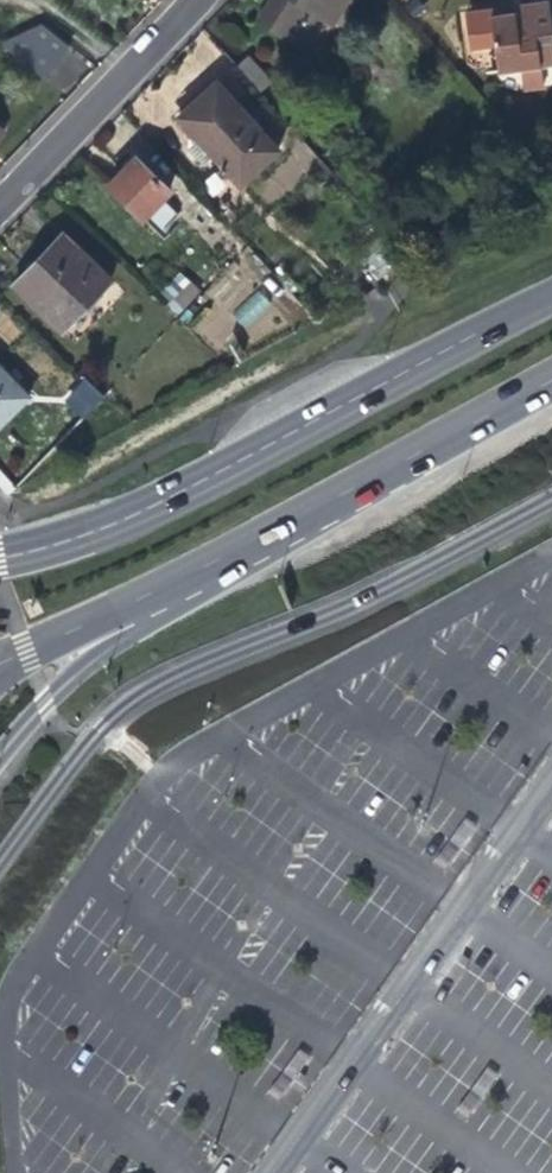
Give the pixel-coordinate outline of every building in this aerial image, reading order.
[(305,51),(327,19),(331,22),(345,0),(268,0),(255,21),(305,51)] [(549,0),(546,0),(511,6),(512,11),(501,13),(494,15),(493,8),(473,11),(467,20),(470,45),(478,50),(494,47),(498,72),(521,69),(524,88),(544,85),(541,65),(551,64),(551,23),(549,0)] [(40,23),(0,42),(0,44),(41,78),(68,44),(40,23)] [(235,66),(259,93),(271,82),(247,55),(235,66)] [(178,116),(238,185),(276,151),(215,82),(196,99),(178,116)] [(107,185),(142,220),(169,190),(134,157),(120,171),(107,185)] [(12,286),(61,332),(111,279),(63,235),(42,256),(12,286)] [(171,300),(181,310),(199,291),(189,281),(171,300)] [(26,398),(0,371),(0,424),(26,398)] [(62,403),(83,420),(104,396),(82,378),(62,403)]
